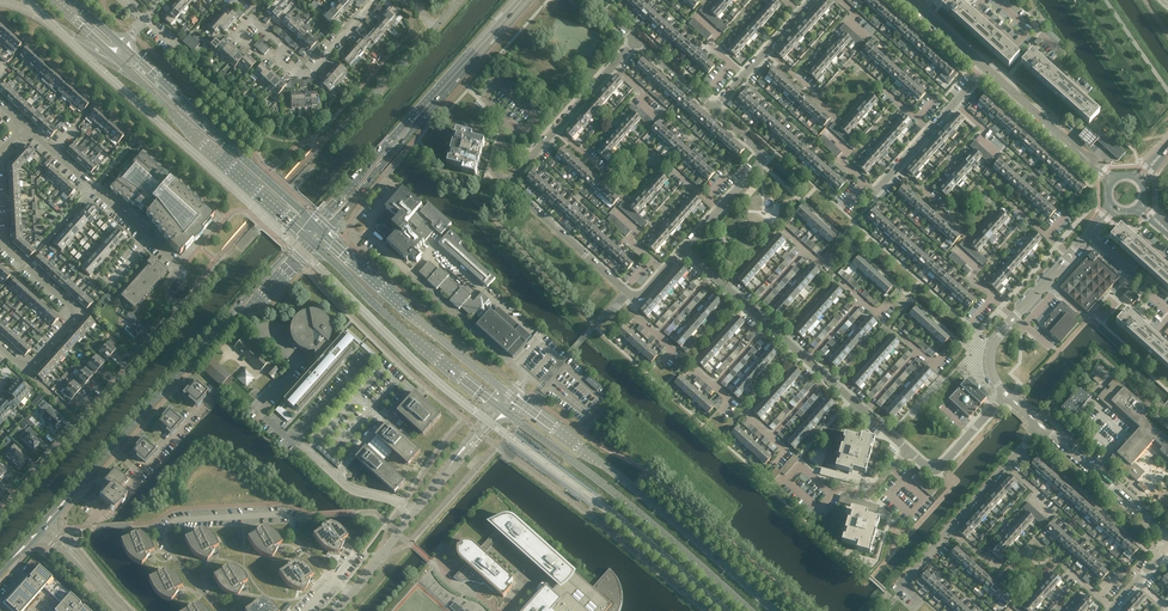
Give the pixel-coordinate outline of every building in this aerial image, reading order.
[(182,0),(178,0),(176,3),(184,10),(188,6),(182,0)] [(337,3),(345,10),(349,6),(343,0),(340,0),(337,3)] [(687,4),(693,10),(700,2),(697,0),(691,0),(687,4)] [(720,0),(715,6),(723,12),(728,7),(720,0)] [(767,1),(766,0),(765,0),(764,1),(768,5),(769,4),(776,11),(781,5),(775,0),(768,0),(767,1)] [(822,2),(829,8),(834,3),(831,0),(823,0),(822,2)] [(878,0),(876,0),(870,6),(876,11),(882,4),(878,0)] [(941,7),(1009,67),(1019,56),(957,0),(947,0),(941,7)] [(647,6),(642,1),(635,8),(641,13),(647,6)] [(822,2),(817,8),(824,14),(829,8),(822,2)] [(184,10),(176,3),(171,8),(182,18),(184,16),(181,14),(184,10)] [(337,3),(332,8),(340,15),(345,10),(337,3)] [(272,4),(264,12),(269,16),(277,8),(273,6),(272,4)] [(768,5),(764,10),(771,17),(776,11),(769,4),(768,5)] [(888,9),(882,4),(876,11),(881,17),(888,9)] [(389,5),(385,10),(393,17),(398,12),(389,5)] [(274,21),(282,13),(284,10),(279,6),(277,8),(269,16),(274,21)] [(653,11),(647,6),(641,13),(646,18),(653,11)] [(723,12),(715,6),(710,11),(712,13),(715,16),(717,18),(723,12)] [(182,18),(171,8),(167,13),(175,20),(179,15),(182,18)] [(234,14),(227,8),(222,13),(233,22),(237,17),(239,19),(242,16),(236,12),(234,14)] [(332,8),(329,12),(327,11),(326,11),(336,20),(340,15),(332,8)] [(817,8),(812,13),(819,20),(824,14),(817,8)] [(893,14),(888,9),(881,17),(887,22),(893,14)] [(393,17),(385,10),(381,15),(391,24),(393,26),(397,21),(393,17)] [(764,10),(759,16),(766,22),(771,17),(764,10)] [(336,20),(326,11),(326,12),(327,14),(324,18),(332,25),(336,20)] [(658,16),(653,11),(646,18),(652,23),(658,16)] [(175,20),(167,13),(162,18),(170,25),(175,20)] [(233,22),(222,13),(218,18),(229,27),(233,22)] [(282,13),(274,21),(279,25),(289,15),(288,15),(286,17),(282,13)] [(812,13),(807,19),(814,25),(819,20),(812,13)] [(899,19),(893,14),(887,22),(893,27),(899,19)] [(289,15),(279,25),(282,23),(286,27),(293,19),(289,15)] [(293,19),(286,27),(291,31),(301,21),(301,20),(297,15),(293,19)] [(391,24),(381,15),(380,15),(383,18),(379,22),(387,29),(391,24)] [(664,21),(658,16),(652,23),(658,28),(664,21)] [(759,16),(754,21),(761,28),(766,22),(759,16)] [(229,27),(218,18),(214,23),(223,31),(224,32),(229,27)] [(387,29),(379,22),(376,25),(368,18),(367,20),(370,23),(375,27),(383,34),(387,29)] [(807,19),(801,24),(809,31),(814,25),(807,19)] [(905,24),(899,19),(893,27),(898,32),(905,24)] [(296,36),(305,25),(301,21),(291,31),(296,36)] [(670,26),(664,21),(658,28),(663,33),(670,26)] [(754,21),(749,27),(756,34),(761,28),(754,21)] [(214,23),(211,25),(207,30),(212,35),(217,34),(221,30),(223,31),(214,23)] [(305,25),(296,36),(301,40),(298,42),(299,43),(311,28),(306,24),(305,25)] [(801,24),(796,30),(804,37),(809,31),(801,24)] [(910,29),(905,24),(898,32),(904,37),(910,29)] [(675,31),(670,26),(663,33),(669,38),(675,31)] [(383,34),(375,27),(370,32),(378,39),(383,34)] [(749,27),(743,33),(751,39),(756,34),(749,27)] [(303,47),(312,37),(313,36),(308,32),(311,29),(311,28),(299,43),(303,47)] [(916,34),(910,29),(904,37),(909,42),(916,34)] [(796,30),(791,36),(799,42),(804,37),(796,30)] [(7,31),(0,39),(5,43),(12,36),(7,31)] [(681,36),(675,31),(669,38),(674,43),(681,36)] [(378,39),(370,32),(366,37),(363,34),(374,44),(378,39)] [(743,33),(738,38),(746,45),(751,39),(743,33)] [(848,36),(845,34),(844,33),(839,39),(847,45),(849,48),(854,42),(853,41),(851,39),(848,36)] [(188,46),(194,39),(189,34),(183,41),(188,46)] [(374,44),(363,34),(359,39),(367,47),(371,42),(374,44)] [(922,39),(916,34),(909,42),(915,47),(922,39)] [(8,50),(17,40),(12,36),(5,43),(3,46),(8,50)] [(686,41),(681,36),(674,43),(680,48),(686,41)] [(791,36),(786,41),(794,48),(799,42),(791,36)] [(208,43),(215,50),(224,40),(223,40),(222,41),(217,37),(213,37),(208,43)] [(312,37),(303,47),(308,51),(316,43),(312,40),(313,38),(312,37)] [(355,44),(351,41),(348,38),(346,40),(351,45),(349,48),(358,56),(363,51),(355,44)] [(738,38),(733,44),(741,50),(746,45),(738,38)] [(200,44),(194,39),(188,46),(193,51),(200,44)] [(224,40),(215,50),(220,54),(230,43),(224,39),(223,40),(224,40)] [(367,47),(359,39),(355,44),(363,51),(367,47)] [(847,45),(839,39),(834,44),(841,51),(847,45)] [(927,44),(922,39),(915,47),(921,52),(927,44)] [(22,44),(17,40),(8,50),(13,55),(22,44)] [(692,46),(686,41),(680,48),(686,53),(692,46)] [(786,41),(781,47),(789,54),(794,48),(786,41)] [(230,43),(220,54),(225,58),(234,48),(230,43)] [(875,48),(869,43),(862,50),(868,55),(875,48)] [(741,50),(733,44),(728,50),(735,56),(741,50)] [(841,51),(834,44),(829,50),(836,57),(841,51)] [(933,49),(927,44),(921,52),(926,57),(933,49)] [(358,56),(349,48),(346,51),(341,46),(340,48),(343,51),(346,54),(354,61),(358,56)] [(698,51),(692,46),(686,53),(691,58),(698,51)] [(789,54),(781,47),(776,53),(783,59),(789,54)] [(19,56),(24,60),(31,52),(26,48),(19,56)] [(234,48),(225,58),(230,62),(239,52),(234,48)] [(875,48),(868,55),(874,60),(880,53),(875,48)] [(938,55),(933,49),(926,57),(932,62),(938,55)] [(836,57),(829,50),(824,56),(831,62),(836,57)] [(703,56),(698,51),(691,58),(697,63),(703,56)] [(31,52),(24,60),(29,65),(36,57),(31,52)] [(239,52),(230,62),(235,67),(237,64),(246,54),(244,56),(239,52)] [(1032,52),(1022,64),(1090,124),(1100,113),(1032,52)] [(880,53),(874,60),(880,65),(886,58),(880,53)] [(246,54),(237,64),(242,69),(251,58),(246,54)] [(354,61),(346,54),(342,59),(350,66),(354,61)] [(944,60),(938,55),(932,62),(938,67),(944,60)] [(709,61),(703,56),(697,63),(702,68),(709,61)] [(831,62),(824,56),(819,61),(826,68),(831,62)] [(36,57),(29,65),(34,69),(41,61),(36,57)] [(251,58),(242,69),(247,73),(256,63),(251,58)] [(636,65),(642,70),(648,63),(642,58),(636,65)] [(886,58),(880,65),(885,70),(892,63),(886,58)] [(950,65),(944,60),(938,67),(943,72),(950,65)] [(41,61),(34,69),(38,73),(45,65),(41,61)] [(715,67),(709,61),(702,68),(708,74),(715,67)] [(826,68),(819,61),(814,67),(821,73),(826,68)] [(253,73),(258,78),(267,67),(262,63),(253,73)] [(338,63),(333,68),(344,78),(348,73),(338,63)] [(654,68),(648,63),(642,70),(647,76),(654,68)] [(892,63),(885,70),(891,75),(897,68),(892,63)] [(45,65),(38,73),(43,78),(50,70),(45,65)] [(956,70),(950,65),(943,72),(949,77),(955,71),(956,70)] [(267,67),(258,78),(263,82),(272,72),(267,67)] [(821,73),(814,67),(809,73),(816,79),(821,73)] [(344,78),(333,68),(329,73),(339,83),(344,78)] [(654,68),(647,76),(653,81),(660,73),(654,68)] [(779,74),(774,68),(767,76),(773,81),(779,74)] [(897,68),(891,75),(897,80),(903,73),(897,68)] [(46,84),(55,74),(50,70),(43,78),(41,80),(46,84)] [(949,84),(958,74),(955,71),(949,77),(946,81),(949,84)] [(272,72),(263,82),(267,87),(277,76),(272,72)] [(339,83),(329,73),(325,78),(335,88),(339,83)] [(660,73),(653,81),(659,86),(665,78),(660,73)] [(903,73),(897,80),(902,85),(909,78),(903,73)] [(51,88),(60,78),(55,74),(46,84),(51,88)] [(779,74),(773,81),(779,86),(785,79),(779,74)] [(616,75),(611,81),(618,88),(623,82),(616,75)] [(277,76),(267,87),(272,91),(282,80),(277,76)] [(58,91),(65,83),(60,78),(51,88),(56,93),(58,91)] [(335,88),(325,78),(320,83),(316,79),(316,87),(319,86),(324,91),(326,88),(331,93),(335,88)] [(665,78),(659,86),(664,91),(671,83),(665,78)] [(909,78),(902,85),(908,90),(914,83),(909,78)] [(785,79),(779,86),(784,91),(791,84),(785,79)] [(282,80),(272,91),(277,95),(285,87),(287,88),(291,88),(290,81),(287,85),(282,80)] [(2,94),(13,82),(11,81),(7,85),(4,82),(0,87),(0,92),(2,94)] [(14,81),(13,82),(2,94),(7,99),(14,91),(11,89),(15,85),(15,84),(16,83),(14,81)] [(611,81),(606,87),(613,93),(618,88),(611,81)] [(65,83),(58,91),(63,95),(70,87),(65,83)] [(671,83),(664,91),(670,96),(677,89),(671,83)] [(914,83),(908,90),(913,96),(920,88),(914,83)] [(791,84),(784,91),(790,96),(796,89),(791,84)] [(70,87),(63,95),(67,99),(74,91),(70,87)] [(606,87),(600,92),(608,99),(613,93),(606,87)] [(14,91),(7,99),(12,103),(22,91),(23,90),(21,88),(20,89),(17,93),(14,91)] [(926,93),(920,88),(913,96),(919,101),(926,93)] [(677,89),(670,96),(676,101),(682,94),(677,89)] [(796,89),(790,96),(796,101),(802,94),(796,89)] [(22,91),(12,103),(17,107),(24,99),(21,97),(25,93),(22,91)] [(74,91),(67,99),(72,104),(79,96),(74,91)] [(600,92),(595,98),(603,104),(608,99),(600,92)] [(749,97),(744,92),(737,99),(743,105),(749,97)] [(682,94),(676,101),(681,106),(688,99),(682,94)] [(802,94),(796,101),(801,106),(808,99),(802,94)] [(871,94),(866,100),(873,107),(879,101),(871,94)] [(77,108),(84,100),(79,96),(72,104),(70,106),(75,110),(77,108)] [(990,101),(984,96),(978,103),(984,108),(990,101)] [(755,102),(749,97),(743,105),(749,110),(755,102)] [(24,99),(17,107),(21,112),(32,100),(30,98),(26,102),(24,99)] [(595,98),(590,104),(598,110),(603,104),(595,98)] [(688,99),(681,106),(687,111),(694,104),(688,99)] [(808,99),(801,106),(807,111),(813,104),(808,99)] [(32,100),(21,112),(26,116),(33,108),(31,106),(34,102),(32,100)] [(84,100),(77,108),(82,112),(89,105),(84,100)] [(866,100),(861,106),(868,112),(873,107),(866,100)] [(990,101),(984,108),(989,113),(996,106),(990,101)] [(761,107),(755,102),(749,110),(754,115),(761,107)] [(590,104),(585,109),(593,116),(598,110),(590,104)] [(694,104),(687,111),(693,116),(699,109),(694,104)] [(813,104),(807,111),(812,116),(819,109),(813,104)] [(637,110),(632,105),(629,108),(633,112),(634,113),(637,110)] [(861,106),(856,111),(863,118),(868,112),(861,106)] [(996,106),(989,113),(995,118),(1001,111),(996,106)] [(33,108),(26,116),(31,120),(42,108),(40,107),(36,111),(33,108)] [(766,112),(761,107),(754,115),(760,120),(766,112)] [(42,108),(31,120),(36,125),(43,117),(40,114),(44,110),(42,108)] [(585,109),(580,115),(588,121),(593,116),(585,109)] [(699,109),(693,116),(698,121),(705,114),(699,109)] [(819,109),(812,116),(818,121),(825,114),(819,109)] [(88,118),(93,122),(100,114),(95,110),(88,118)] [(856,111),(851,117),(858,123),(863,118),(856,111)] [(1001,111),(995,118),(1001,123),(1007,116),(1001,111)] [(637,115),(634,113),(633,112),(628,118),(635,125),(641,119),(639,118),(637,115)] [(772,118),(766,112),(760,120),(765,125),(772,118)] [(957,113),(952,119),(959,125),(964,119),(957,113)] [(100,114),(93,122),(98,126),(105,119),(100,114)] [(705,114),(698,121),(704,126),(711,119),(705,114)] [(825,114),(818,121),(824,126),(830,119),(825,114)] [(43,117),(36,125),(41,129),(51,117),(49,115),(46,119),(43,117)] [(50,123),(53,119),(55,117),(53,115),(51,117),(41,129),(46,133),(53,125),(50,123)] [(580,115),(575,120),(582,127),(588,121),(580,115)] [(904,115),(899,121),(906,128),(912,122),(904,115)] [(1007,116),(1001,123),(1006,128),(1013,121),(1007,116)] [(781,117),(777,122),(778,123),(771,130),(777,135),(783,128),(779,124),(783,119),(781,117)] [(851,117),(846,123),(853,129),(858,123),(851,117)] [(447,165),(459,168),(461,168),(460,170),(463,171),(462,173),(476,176),(484,142),(477,141),(479,134),(483,135),(485,128),(446,118),(444,125),(470,132),(470,134),(456,131),(447,165)] [(635,125),(628,118),(623,124),(630,130),(635,125)] [(777,122),(772,118),(765,125),(771,130),(778,123),(777,122)] [(105,119),(98,126),(102,131),(109,123),(105,119)] [(711,119),(704,126),(710,131),(716,124),(711,119)] [(952,119),(947,124),(954,131),(959,125),(952,119)] [(575,120),(570,126),(577,133),(582,127),(575,120)] [(906,128),(899,121),(894,127),(901,133),(906,128)] [(1013,121),(1006,128),(1012,133),(1018,126),(1013,121)] [(53,125),(46,133),(51,138),(61,126),(62,124),(60,122),(55,128),(53,125)] [(664,127),(658,122),(651,129),(657,134),(664,127)] [(109,123),(102,131),(107,135),(114,127),(109,123)] [(853,129),(846,123),(841,128),(842,130),(845,132),(848,135),(853,129)] [(630,130),(623,124),(618,129),(625,136),(630,130)] [(716,124),(710,131),(715,136),(722,129),(716,124)] [(947,124),(942,130),(949,137),(954,131),(947,124)] [(577,133),(570,126),(565,132),(572,138),(577,133)] [(1018,126),(1012,133),(1017,138),(1024,131),(1018,126)] [(114,127),(107,135),(112,139),(119,132),(114,127)] [(669,132),(664,127),(657,134),(663,139),(669,132)] [(901,133),(894,127),(889,132),(896,139),(901,133)] [(789,133),(783,128),(777,135),(782,140),(789,133)] [(1108,132),(1108,131),(1104,128),(1102,130),(1096,136),(1096,139),(1119,160),(1126,152),(1107,134),(1108,132)] [(625,136),(618,129),(613,135),(620,141),(625,136)] [(722,129),(715,136),(721,141),(728,134),(722,129)] [(1078,138),(1091,149),(1092,148),(1095,144),(1099,140),(1086,129),(1083,133),(1079,137),(1078,138)] [(942,130),(937,136),(944,142),(949,137),(942,130)] [(1024,131),(1017,138),(1023,143),(1030,136),(1024,131)] [(124,136),(119,132),(112,139),(117,144),(124,136)] [(675,137),(669,132),(663,139),(668,144),(675,137)] [(896,139),(889,132),(884,138),(891,145),(896,139)] [(794,138),(789,133),(782,140),(788,145),(794,138)] [(728,134),(721,141),(727,146),(733,139),(728,134)] [(620,141),(613,135),(608,141),(615,147),(620,141)] [(937,136),(932,141),(939,148),(944,142),(937,136)] [(1030,136),(1023,143),(1029,149),(1035,141),(1030,136)] [(681,142),(675,137),(668,144),(674,149),(681,142)] [(800,143),(794,138),(788,145),(794,150),(800,143)] [(891,145),(884,138),(879,144),(886,150),(891,145)] [(733,139),(727,146),(732,152),(739,144),(733,139)] [(66,152),(71,156),(78,148),(75,146),(79,142),(77,140),(66,152)] [(615,147),(608,141),(603,146),(610,153),(615,147)] [(932,141),(927,147),(934,154),(939,148),(932,141)] [(1035,141),(1029,149),(1034,154),(1041,146),(1035,141)] [(686,147),(681,142),(674,149),(680,155),(686,147)] [(806,148),(800,143),(794,150),(799,155),(806,148)] [(28,144),(23,150),(31,156),(35,151),(28,144)] [(739,144),(732,152),(738,157),(745,149),(739,144)] [(886,150),(879,144),(874,149),(881,156),(886,150)] [(76,160),(86,149),(84,147),(83,148),(80,145),(78,148),(71,156),(76,160)] [(610,153),(603,146),(598,152),(605,159),(610,153)] [(1041,146),(1034,154),(1040,159),(1046,151),(1041,146)] [(692,152),(686,147),(680,155),(685,160),(692,152)] [(927,147),(922,153),(929,159),(934,154),(927,147)] [(172,179),(139,149),(135,153),(134,152),(138,148),(137,148),(115,173),(120,177),(108,190),(129,208),(130,207),(138,215),(151,226),(150,227),(170,246),(180,254),(184,250),(185,251),(181,255),(215,218),(215,217),(211,222),(210,221),(214,216),(172,179)] [(563,148),(556,155),(562,160),(568,153),(563,148)] [(811,153),(806,148),(799,155),(805,160),(811,153)] [(86,149),(76,160),(81,165),(88,157),(85,155),(89,151),(86,149)] [(881,156),(874,149),(869,155),(876,162),(877,162),(878,162),(879,163),(883,158),(881,156)] [(31,156),(23,150),(19,154),(26,161),(31,156)] [(979,153),(976,151),(975,150),(969,156),(977,162),(982,156),(981,156),(979,153)] [(95,163),(98,159),(104,153),(102,151),(96,157),(86,169),(91,174),(98,166),(95,163)] [(1046,151),(1040,159),(1046,164),(1052,157),(1046,151)] [(698,157),(692,152),(685,160),(691,165),(698,157)] [(568,153),(562,160),(567,165),(574,158),(568,153)] [(817,158),(811,153),(805,160),(810,165),(817,158)] [(922,153),(917,158),(924,165),(929,159),(922,153)] [(26,161),(19,154),(15,159),(22,166),(26,161)] [(88,157),(81,165),(86,169),(96,157),(94,155),(90,159),(88,157)] [(876,162),(869,155),(864,161),(871,167),(876,162)] [(977,162),(969,156),(964,161),(972,168),(977,162)] [(703,162),(698,157),(691,165),(697,170),(703,162)] [(1052,157),(1046,164),(1051,169),(1058,162),(1052,157)] [(574,158),(567,165),(573,170),(580,163),(574,158)] [(823,163),(817,158),(810,165),(816,170),(823,163)] [(917,158),(912,164),(919,171),(924,165),(917,158)] [(22,166),(15,159),(8,166),(19,170),(22,166)] [(1005,165),(1000,160),(993,167),(999,172),(1005,165)] [(871,167),(864,161),(858,167),(866,173),(871,167)] [(972,168),(964,161),(959,167),(967,173),(972,168)] [(703,162),(697,170),(702,175),(709,168),(703,162)] [(1058,162),(1051,169),(1057,174),(1063,167),(1058,162)] [(580,163),(573,170),(579,175),(585,168),(580,163)] [(828,168),(823,163),(816,170),(822,175),(828,168)] [(919,171),(912,164),(906,170),(914,176),(919,171)] [(1011,170),(1005,165),(999,172),(1005,177),(1011,170)] [(19,170),(8,166),(9,175),(19,175),(19,170)] [(967,173),(959,167),(954,173),(961,179),(967,173)] [(1063,167),(1057,174),(1062,179),(1069,172),(1063,167)] [(44,175),(49,180),(56,172),(51,168),(44,175)] [(585,168),(579,175),(584,180),(591,173),(585,168)] [(709,168),(702,175),(708,180),(715,173),(709,168)] [(834,173),(828,168),(822,175),(827,180),(834,173)] [(1011,170),(1005,177),(1010,182),(1017,175),(1011,170)] [(538,177),(533,171),(526,179),(532,184),(538,177)] [(61,176),(56,172),(49,180),(54,184),(61,176)] [(1069,172),(1062,179),(1068,184),(1075,177),(1069,172)] [(591,173),(584,180),(590,185),(596,178),(591,173)] [(660,173),(655,179),(662,185),(668,180),(660,173)] [(839,178),(834,173),(827,180),(833,186),(839,178)] [(839,178),(833,186),(831,188),(837,193),(847,182),(843,179),(844,178),(843,177),(845,175),(843,173),(839,178)] [(961,179),(954,173),(949,178),(956,185),(961,179)] [(1022,180),(1017,175),(1010,182),(1016,187),(1022,180)] [(65,181),(61,176),(54,184),(59,188),(65,181)] [(538,177),(532,184),(537,189),(544,182),(538,177)] [(1075,177),(1068,184),(1074,189),(1080,182),(1075,177)] [(596,178),(590,185),(596,190),(602,183),(596,178)] [(956,185),(949,178),(944,184),(951,190),(956,185)] [(655,179),(650,185),(657,191),(662,185),(655,179)] [(1028,185),(1022,180),(1016,187),(1022,193),(1028,185)] [(70,185),(65,181),(59,188),(64,193),(70,185)] [(544,182),(537,189),(543,194),(550,187),(544,182)] [(1086,187),(1080,182),(1074,189),(1080,194),(1086,187)] [(602,183),(596,190),(601,196),(608,188),(602,183)] [(951,190),(944,184),(939,190),(946,196),(951,190)] [(75,190),(70,185),(64,193),(69,197),(75,190)] [(650,185),(645,190),(652,197),(657,191),(650,185)] [(897,193),(903,198),(910,191),(904,185),(897,193)] [(1034,190),(1028,185),(1022,193),(1027,198),(1034,190)] [(550,187),(543,194),(549,199),(555,192),(550,187)] [(608,188),(601,196),(607,201),(613,193),(608,188)] [(404,189),(386,209),(388,211),(377,222),(378,231),(389,241),(387,243),(407,261),(411,257),(417,262),(421,257),(415,252),(435,230),(441,235),(442,235),(445,237),(439,244),(487,287),(495,278),(459,246),(462,242),(464,243),(451,231),(450,231),(447,229),(451,224),(429,204),(425,209),(422,206),(404,189)] [(645,190),(640,196),(647,202),(652,197),(645,190)] [(1039,195),(1034,190),(1027,198),(1033,203),(1039,195)] [(910,191),(903,198),(909,203),(915,196),(910,191)] [(555,192),(549,199),(554,204),(561,197),(555,192)] [(613,193),(607,201),(613,206),(619,198),(613,193)] [(693,195),(688,201),(695,207),(701,201),(693,195)] [(1045,201),(1039,195),(1033,203),(1039,208),(1045,201)] [(640,196),(635,202),(642,208),(647,202),(640,196)] [(915,196),(909,203),(914,208),(921,201),(915,196)] [(561,197),(554,204),(560,209),(567,202),(561,197)] [(688,201),(683,206),(690,213),(695,207),(688,201)] [(921,201),(914,208),(920,213),(927,206),(921,201)] [(1051,206),(1045,201),(1039,208),(1044,213),(1051,206)] [(567,202),(560,209),(566,214),(572,207),(567,202)] [(642,208),(635,202),(630,207),(631,209),(634,211),(637,214),(642,208)] [(88,204),(84,209),(92,217),(96,212),(98,214),(101,210),(94,204),(91,207),(88,204)] [(683,206),(678,212),(685,218),(690,213),(683,206)] [(796,212),(802,218),(808,211),(802,206),(796,212)] [(927,206),(920,213),(926,218),(932,211),(927,206)] [(1051,206),(1044,213),(1050,218),(1057,211),(1051,206)] [(572,207),(566,214),(571,219),(578,212),(572,207)] [(92,217),(84,209),(79,214),(88,222),(90,224),(95,219),(92,217)] [(880,214),(874,209),(867,216),(866,217),(867,218),(868,217),(873,221),(872,222),(880,214)] [(808,211),(802,218),(807,223),(813,216),(808,211)] [(932,211),(926,218),(931,223),(938,216),(932,211)] [(1001,211),(996,217),(1004,224),(1009,218),(1001,211)] [(578,212),(571,219),(577,224),(583,217),(578,212)] [(678,212),(673,218),(680,224),(685,218),(678,212)] [(88,222),(79,214),(75,219),(83,227),(88,222)] [(880,214),(872,222),(873,223),(874,222),(879,226),(878,227),(885,219),(880,214)] [(813,216),(807,223),(813,228),(819,221),(813,216)] [(938,216),(931,223),(937,228),(943,221),(938,216)] [(583,217),(577,224),(583,229),(589,222),(583,217)] [(996,217),(991,223),(998,229),(1004,224),(996,217)] [(673,218),(668,223),(675,230),(680,224),(673,218)] [(83,227),(75,219),(71,224),(79,231),(83,227)] [(885,219),(878,227),(879,228),(879,227),(884,231),(883,232),(884,232),(891,224),(885,219)] [(819,221),(813,228),(818,233),(825,226),(819,221)] [(943,221),(937,228),(943,233),(949,226),(943,221)] [(589,222),(583,229),(588,234),(595,227),(589,222)] [(675,230),(668,223),(663,229),(670,235),(675,230)] [(998,229),(991,223),(986,228),(993,235),(998,229)] [(79,231),(71,224),(66,228),(75,236),(79,231)] [(891,224),(884,232),(884,233),(885,232),(890,236),(889,237),(889,238),(896,229),(891,224)] [(121,234),(124,231),(117,225),(110,233),(112,235),(120,242),(125,237),(121,234)] [(825,226),(818,233),(824,238),(830,231),(825,226)] [(949,226),(943,233),(948,238),(955,231),(949,226)] [(595,227),(588,234),(594,239),(600,232),(595,227)] [(1110,238),(1167,290),(1167,273),(1136,244),(1133,241),(1131,239),(1133,237),(1129,233),(1127,235),(1124,233),(1119,229),(1121,227),(1118,230),(1110,238)] [(75,236),(66,228),(62,233),(71,241),(75,236)] [(993,235),(986,228),(981,234),(988,241),(993,235)] [(670,235),(663,229),(658,235),(666,242),(666,241),(666,240),(670,235)] [(896,229),(889,238),(890,238),(891,237),(895,241),(895,242),(902,234),(901,234),(896,229)] [(902,234),(895,242),(895,243),(896,242),(901,247),(900,248),(908,240),(903,236),(906,233),(907,231),(905,229),(901,234),(902,234)] [(836,236),(830,231),(824,238),(830,243),(836,236)] [(955,231),(948,238),(954,243),(960,236),(955,231)] [(606,237),(600,232),(594,239),(594,240),(593,240),(594,241),(595,240),(599,244),(606,237)] [(1035,232),(1030,238),(1037,245),(1038,245),(1037,244),(1042,239),(1035,232)] [(22,233),(12,233),(13,243),(22,238),(22,233)] [(71,241),(62,233),(58,238),(66,246),(71,241)] [(981,234),(978,238),(976,240),(983,246),(988,241),(981,234)] [(120,242),(112,235),(108,239),(116,247),(120,242)] [(666,242),(658,235),(653,240),(661,247),(661,246),(665,241),(666,242)] [(779,235),(776,238),(774,240),(781,247),(786,241),(779,235)] [(116,247),(108,239),(105,237),(101,242),(103,244),(112,252),(116,247)] [(612,242),(607,238),(606,237),(599,244),(600,245),(599,245),(600,246),(600,245),(605,250),(612,242)] [(22,238),(13,243),(19,249),(26,241),(22,238)] [(66,246),(58,238),(53,243),(62,251),(66,246)] [(1030,238),(1024,244),(1032,250),(1037,245),(1030,238)] [(661,247),(653,240),(650,243),(648,241),(647,242),(645,240),(643,242),(647,246),(648,246),(655,252),(656,253),(656,252),(656,251),(660,247),(661,247)] [(774,240),(769,246),(776,252),(781,247),(774,240)] [(908,240),(900,248),(901,248),(902,247),(907,252),(906,253),(913,245),(908,240)] [(983,246),(976,240),(971,245),(973,247),(975,249),(978,252),(983,246)] [(26,241),(19,249),(24,253),(31,246),(26,241)] [(612,242),(605,250),(604,250),(605,251),(606,250),(611,255),(617,247),(612,242)] [(971,245),(967,242),(962,248),(968,252),(973,247),(971,245)] [(112,252),(103,244),(99,249),(107,257),(112,252)] [(1024,244),(1019,250),(1027,256),(1027,257),(1028,256),(1027,255),(1032,250),(1024,244)] [(913,245),(906,253),(907,253),(908,252),(912,257),(912,258),(919,250),(913,245)] [(31,246),(24,253),(29,258),(36,250),(31,246)] [(769,246),(764,252),(771,258),(776,252),(769,246)] [(617,247),(611,255),(609,257),(614,262),(616,260),(623,252),(617,247)] [(107,257),(99,249),(95,254),(103,261),(107,257)] [(919,250),(912,258),(913,257),(918,262),(917,263),(925,255),(919,250)] [(1019,250),(1014,255),(1022,262),(1023,262),(1022,261),(1027,256),(1019,250)] [(1107,291),(1117,280),(1119,277),(1104,264),(1098,258),(1099,256),(1093,251),(1060,288),(1061,289),(1062,290),(1077,304),(1081,307),(1083,309),(1087,313),(1088,312),(1099,300),(1103,295),(1107,291)] [(623,252),(616,260),(614,262),(620,267),(621,265),(628,257),(623,252)] [(764,252),(759,257),(766,264),(771,258),(764,252)] [(33,261),(38,266),(45,258),(40,254),(33,261)] [(103,261),(95,254),(90,259),(99,266),(103,261)] [(925,255),(917,263),(918,263),(919,262),(924,267),(923,268),(930,260),(925,255)] [(1014,255),(1009,261),(1017,268),(1018,267),(1017,267),(1022,262),(1014,255)] [(853,263),(858,269),(865,262),(859,256),(853,263)] [(125,289),(122,293),(121,292),(119,294),(137,310),(139,308),(142,304),(140,302),(167,272),(156,263),(157,261),(153,257),(146,264),(151,268),(129,292),(125,289)] [(628,257),(621,265),(622,266),(623,265),(628,270),(634,263),(628,257)] [(759,257),(754,263),(761,269),(766,264),(759,257)] [(45,258),(38,266),(43,270),(50,263),(45,258)] [(99,266),(90,259),(86,263),(94,271),(99,266)] [(930,260),(923,268),(924,268),(924,267),(929,272),(928,273),(929,273),(936,265),(930,260)] [(437,290),(439,288),(452,299),(450,301),(459,310),(461,308),(469,315),(476,314),(489,300),(481,293),(473,302),(469,298),(470,297),(461,289),(460,290),(447,278),(448,277),(439,269),(438,270),(429,262),(430,262),(429,261),(419,273),(428,281),(427,281),(437,290)] [(1009,261),(1004,266),(1011,273),(1012,274),(1013,273),(1012,272),(1016,267),(1017,268),(1009,261)] [(865,262),(858,269),(864,274),(870,267),(865,262)] [(1036,264),(1033,262),(1028,267),(1031,270),(1036,264)] [(50,263),(43,270),(48,274),(55,267),(50,263)] [(94,271),(86,263),(81,268),(90,276),(94,271)] [(754,263),(749,269),(756,275),(761,269),(754,263)] [(814,264),(813,265),(808,271),(815,277),(820,271),(818,269),(819,268),(814,264)] [(681,265),(675,271),(682,277),(688,272),(681,265)] [(936,265),(929,273),(930,272),(935,277),(934,278),(942,270),(936,265)] [(1004,266),(999,272),(1006,279),(1007,279),(1008,279),(1007,278),(1011,273),(1004,266)] [(55,267),(48,274),(53,279),(59,271),(55,267)] [(870,267),(864,274),(870,279),(876,272),(870,267)] [(793,268),(788,274),(792,277),(797,272),(793,268)] [(749,269),(744,274),(751,280),(756,275),(749,269)] [(942,270),(934,278),(935,278),(936,278),(941,282),(940,283),(947,275),(942,270)] [(0,277),(0,279),(4,283),(11,275),(6,271),(0,277)] [(59,271),(53,279),(58,283),(64,275),(59,271)] [(675,271),(670,277),(677,283),(682,277),(675,271)] [(815,277),(808,271),(803,276),(810,283),(815,277)] [(876,272),(870,279),(875,284),(881,277),(876,272)] [(999,272),(994,278),(1001,284),(1002,285),(1003,284),(1002,283),(1006,279),(999,272)] [(751,280),(744,274),(738,280),(745,286),(751,280)] [(64,275),(58,283),(62,287),(69,280),(64,275)] [(947,275),(940,283),(941,283),(946,287),(945,288),(946,288),(953,280),(947,275)] [(810,283),(803,276),(800,280),(798,278),(796,280),(798,282),(805,288),(810,283)] [(670,277),(665,282),(672,289),(677,283),(670,277)] [(881,277),(875,284),(881,289),(887,282),(881,277)] [(1001,284),(994,278),(989,284),(996,290),(1001,284)] [(8,286),(13,291),(20,283),(15,279),(8,286)] [(69,280),(62,287),(67,292),(74,284),(69,280)] [(953,280),(946,288),(947,288),(952,292),(951,293),(958,285),(953,280)] [(665,282),(660,288),(667,294),(672,289),(665,282)] [(805,288),(798,282),(795,285),(793,284),(791,286),(792,288),(793,288),(800,294),(805,288)] [(887,282),(881,289),(887,294),(893,287),(887,282)] [(20,283),(13,291),(18,295),(24,288),(20,283)] [(74,284),(67,292),(72,296),(79,288),(74,284)] [(958,285),(951,293),(952,293),(957,297),(957,298),(964,290),(963,289),(958,285)] [(964,290),(957,298),(957,299),(958,298),(963,302),(962,303),(970,295),(966,292),(968,290),(968,288),(969,287),(967,285),(963,289),(964,290)] [(836,286),(831,291),(838,298),(843,292),(836,286)] [(24,288),(18,295),(22,300),(29,292),(24,288)] [(79,288),(72,296),(77,300),(84,293),(79,288)] [(660,288),(655,294),(662,300),(667,294),(660,288)] [(793,288),(792,288),(788,293),(787,291),(786,292),(787,293),(794,300),(800,294),(793,288)] [(1129,289),(1123,296),(1133,305),(1139,298),(1129,289)] [(831,291),(826,297),(833,303),(838,298),(831,291)] [(34,296),(29,292),(22,300),(27,304),(34,296)] [(109,301),(107,299),(112,295),(109,292),(100,300),(105,305),(109,301)] [(84,293),(77,300),(82,305),(88,297),(84,293)] [(787,293),(782,299),(789,305),(794,300),(787,293)] [(655,294),(650,299),(657,305),(662,300),(655,294)] [(970,295),(962,303),(963,304),(964,303),(969,308),(975,300),(970,295)] [(39,301),(34,296),(27,304),(32,308),(39,301)] [(715,296),(709,302),(716,308),(721,302),(715,296)] [(88,297),(82,305),(87,309),(93,302),(88,297)] [(826,297),(821,303),(828,309),(833,303),(826,297)] [(650,299),(645,305),(652,311),(657,305),(650,299)] [(789,305),(782,299),(777,305),(784,311),(789,305)] [(39,301),(32,308),(37,313),(44,305),(39,301)] [(1062,301),(1052,313),(1053,315),(1043,327),(1050,333),(1049,333),(1061,343),(1078,324),(1073,319),(1077,315),(1062,301)] [(716,308),(709,302),(704,307),(711,313),(716,308)] [(821,303),(816,308),(823,315),(828,309),(821,303)] [(784,311),(777,305),(774,308),(771,304),(768,307),(779,317),(784,311)] [(44,305),(37,313),(42,317),(49,309),(44,305)] [(652,311),(645,305),(640,311),(647,317),(652,311)] [(711,313),(704,307),(699,313),(706,319),(711,313)] [(520,331),(518,329),(520,327),(519,327),(498,308),(494,313),(491,310),(477,326),(513,358),(527,343),(525,341),(528,338),(522,333),(523,332),(522,330),(520,331)] [(816,308),(811,314),(817,320),(823,315),(816,308)] [(916,308),(910,314),(915,320),(921,313),(916,308)] [(49,309),(42,317),(47,321),(53,314),(49,309)] [(125,316),(132,323),(138,317),(131,310),(125,316)] [(309,352),(314,352),(316,364),(283,401),(288,405),(290,403),(298,410),(350,352),(342,345),(348,338),(343,334),(333,345),(328,341),(330,337),(331,333),(330,329),(329,324),(328,321),(325,317),(322,314),(318,312),(314,311),(310,310),(305,311),(301,312),(298,314),(294,317),(292,321),(290,325),(289,329),(289,333),(290,337),(292,341),(294,345),(297,348),(301,350),(305,351),(309,352)] [(1116,323),(1167,369),(1167,351),(1137,323),(1139,321),(1135,318),(1133,320),(1125,313),(1126,311),(1116,323)] [(706,319),(699,313),(697,316),(695,314),(693,317),(694,318),(701,325),(706,319)] [(921,313),(915,320),(921,324),(927,318),(921,313)] [(53,314),(47,321),(52,326),(58,318),(53,314)] [(811,314),(806,320),(812,326),(817,320),(811,314)] [(95,323),(87,316),(83,321),(91,328),(95,323)] [(737,316),(732,322),(739,328),(744,322),(737,316)] [(870,316),(865,322),(872,328),(877,322),(870,316)] [(701,325),(694,318),(689,324),(696,330),(701,325)] [(927,318),(921,324),(926,329),(932,323),(927,318)] [(806,320),(801,325),(807,331),(812,326),(806,320)] [(91,328),(83,321),(79,326),(86,332),(91,328)] [(732,322),(727,328),(734,334),(739,328),(732,322)] [(872,328),(865,322),(860,327),(866,334),(872,328)] [(932,323),(926,329),(930,332),(928,334),(930,336),(932,334),(938,328),(932,323)] [(696,330),(689,324),(686,327),(685,326),(682,328),(684,330),(691,336),(696,330)] [(127,327),(125,329),(134,337),(140,331),(133,325),(130,329),(128,327),(127,327)] [(629,330),(624,325),(623,325),(617,332),(623,337),(629,330)] [(807,331),(801,325),(795,331),(802,337),(807,331)] [(7,326),(1,334),(5,338),(12,331),(7,326)] [(86,332),(79,326),(74,330),(82,337),(86,332)] [(866,334),(860,327),(855,333),(861,339),(866,334)] [(346,330),(360,343),(362,341),(348,328),(346,330)] [(727,328),(722,333),(729,339),(734,334),(727,328)] [(938,328),(932,334),(937,339),(943,333),(938,328)] [(82,337),(74,330),(70,335),(78,342),(82,337)] [(635,335),(629,330),(623,337),(629,342),(635,335)] [(691,336),(684,330),(679,335),(686,341),(691,336)] [(12,331),(5,338),(10,343),(17,335),(12,331)] [(722,333),(717,339),(724,345),(729,339),(722,333)] [(861,339),(855,333),(849,339),(856,345),(861,339)] [(943,333),(937,339),(943,345),(949,338),(943,333)] [(640,340),(637,338),(639,336),(637,334),(635,336),(635,335),(629,342),(634,347),(640,340)] [(17,335),(10,343),(15,347),(22,339),(17,335)] [(78,342),(70,335),(66,340),(73,347),(78,342)] [(686,341),(679,335),(674,341),(681,347),(686,341)] [(893,337),(887,342),(894,349),(900,343),(893,337)] [(22,339),(15,347),(20,351),(27,344),(22,339)] [(110,339),(103,347),(114,356),(116,353),(114,352),(119,347),(110,339)] [(260,371),(268,362),(242,339),(234,347),(260,371)] [(642,339),(641,341),(640,340),(634,347),(640,352),(646,346),(643,343),(645,341),(642,339)] [(717,339),(712,344),(719,351),(724,345),(717,339)] [(856,345),(849,339),(844,344),(851,351),(856,345)] [(73,347),(66,340),(61,345),(69,352),(73,347)] [(887,342),(882,348),(889,354),(894,349),(887,342)] [(27,344),(20,351),(25,356),(32,348),(27,344)] [(712,344),(707,350),(714,356),(719,351),(712,344)] [(851,351),(844,344),(839,350),(846,356),(851,351)] [(69,352),(61,345),(57,350),(65,357),(69,352)] [(652,351),(646,346),(640,352),(645,357),(652,351)] [(114,356),(103,347),(98,353),(106,361),(109,357),(111,359),(114,356)] [(771,347),(766,353),(773,359),(778,353),(771,347)] [(882,348),(877,354),(884,360),(889,354),(882,348)] [(65,357),(57,350),(53,355),(60,361),(65,357)] [(707,350),(702,356),(709,362),(714,356),(707,350)] [(846,356),(839,350),(834,356),(841,362),(846,356)] [(652,351),(645,357),(651,363),(657,356),(652,351)] [(106,361),(98,353),(95,356),(94,355),(91,358),(102,369),(104,366),(103,365),(106,361)] [(773,359),(766,353),(761,358),(768,364),(773,359)] [(877,354),(872,359),(879,366),(884,360),(877,354)] [(60,361),(53,355),(48,359),(56,366),(60,361)] [(709,362),(702,356),(697,361),(704,368),(709,362)] [(705,367),(713,374),(718,368),(714,365),(716,363),(715,362),(718,358),(715,356),(705,367)] [(841,362),(834,356),(829,361),(836,368),(841,362)] [(220,386),(221,386),(224,389),(234,379),(230,375),(210,357),(200,368),(220,386)] [(102,369),(91,358),(87,363),(88,364),(86,366),(95,374),(98,370),(100,372),(102,369)] [(768,364),(761,358),(756,364),(763,370),(768,364)] [(56,366),(48,359),(44,364),(52,371),(56,366)] [(872,359),(867,365),(874,371),(879,366),(872,359)] [(52,371),(44,364),(40,369),(47,376),(52,371)] [(763,370),(756,364),(751,369),(758,376),(763,370)] [(274,380),(282,372),(274,365),(267,373),(274,380)] [(867,365),(862,371),(869,377),(874,371),(867,365)] [(95,374),(86,366),(84,369),(83,368),(79,371),(91,382),(93,379),(91,378),(95,374)] [(794,367),(789,373),(796,379),(801,373),(794,367)] [(926,367),(921,373),(928,379),(933,373),(926,367)] [(47,376),(40,369),(35,374),(43,381),(47,376)] [(758,376),(751,369),(746,375),(753,381),(758,376)] [(246,387),(254,378),(245,370),(237,379),(246,387)] [(91,382),(79,371),(75,376),(77,377),(75,379),(83,387),(86,383),(88,384),(91,382)] [(862,371),(857,376),(864,382),(869,377),(862,371)] [(789,373),(784,379),(791,385),(796,379),(789,373)] [(928,379),(921,373),(916,379),(923,385),(928,379)] [(598,390),(602,385),(590,375),(586,380),(598,390)] [(753,381),(746,375),(741,381),(748,387),(753,381)] [(1098,384),(1102,380),(1096,375),(1093,379),(1098,384)] [(686,381),(680,376),(674,383),(680,388),(686,381)] [(864,382),(857,376),(852,382),(859,388),(861,390),(861,389),(860,387),(864,382)] [(1167,437),(1145,416),(1150,411),(1141,403),(1142,403),(1135,397),(1135,398),(1128,392),(1129,391),(1115,378),(1108,386),(1110,388),(1108,391),(1105,389),(1098,398),(1111,409),(1114,405),(1140,428),(1132,436),(1128,440),(1121,449),(1119,448),(1109,460),(1124,474),(1127,471),(1129,472),(1128,473),(1137,481),(1145,472),(1134,463),(1154,440),(1162,448),(1159,451),(1167,459),(1167,437)] [(83,387),(75,379),(73,382),(71,380),(68,384),(79,394),(81,392),(80,391),(83,387)] [(784,379),(779,384),(786,391),(791,385),(784,379)] [(923,385),(916,379),(911,384),(918,390),(923,385)] [(26,383),(24,385),(18,380),(13,386),(25,397),(33,389),(26,383)] [(966,380),(949,400),(969,418),(986,399),(979,392),(980,390),(978,389),(977,390),(966,380)] [(692,386),(686,381),(680,388),(685,393),(692,386)] [(748,387),(741,381),(736,386),(743,393),(748,387)] [(197,405),(207,393),(196,383),(186,394),(197,405)] [(79,394),(68,384),(64,388),(65,390),(62,393),(70,401),(75,396),(77,397),(79,394)] [(779,384),(774,390),(781,396),(786,391),(779,384)] [(918,390),(911,384),(906,390),(913,396),(918,390)] [(17,406),(25,397),(13,386),(7,392),(13,397),(11,400),(17,406)] [(697,391),(692,386),(685,393),(691,398),(697,391)] [(743,393),(736,386),(731,392),(738,398),(743,393)] [(256,388),(252,393),(257,397),(261,393),(256,388)] [(774,390),(769,396),(776,402),(781,396),(774,390)] [(867,396),(872,399),(877,394),(873,390),(867,396)] [(913,396),(906,390),(903,393),(901,392),(899,394),(901,395),(908,402),(913,396)] [(703,396),(697,391),(691,398),(697,403),(703,396)] [(32,402),(35,405),(43,397),(40,394),(32,402)] [(908,402),(901,395),(896,401),(903,407),(908,402)] [(439,416),(417,396),(411,403),(407,402),(407,407),(401,414),(424,434),(430,427),(431,427),(433,426),(432,425),(439,416)] [(708,401),(703,396),(697,403),(702,408),(708,401)] [(708,401),(702,408),(708,414),(714,407),(716,410),(722,403),(723,400),(722,398),(720,396),(716,400),(713,402),(710,400),(708,401)] [(769,396),(764,401),(771,407),(776,402),(769,396)] [(828,398),(823,404),(830,410),(835,404),(828,398)] [(10,402),(7,405),(1,399),(0,400),(0,408),(8,416),(16,407),(10,402)] [(764,401),(759,407),(766,413),(771,407),(764,401)] [(903,407),(896,401),(891,407),(898,413),(903,407)] [(287,406),(282,402),(275,410),(288,422),(292,417),(284,409),(287,406)] [(830,410),(823,404),(818,409),(825,415),(830,410)] [(52,414),(55,411),(49,406),(44,412),(46,414),(42,418),(49,425),(50,424),(55,428),(60,421),(52,414)] [(766,413),(759,407),(754,413),(761,419),(766,413)] [(891,407),(886,412),(886,413),(893,419),(898,413),(891,407)] [(0,408),(0,424),(1,425),(8,416),(0,408)] [(825,415),(818,409),(813,415),(820,421),(825,415)] [(160,423),(171,434),(181,422),(170,412),(160,423)] [(820,421),(813,415),(808,420),(815,427),(820,421)] [(24,429),(28,424),(23,420),(19,424),(24,429)] [(815,427),(808,420),(803,426),(810,432),(815,427)] [(418,451),(390,426),(383,433),(382,432),(380,434),(380,435),(381,436),(379,437),(408,463),(418,451)] [(810,432),(803,426),(798,432),(805,438),(810,432)] [(29,427),(26,431),(29,434),(23,441),(27,444),(26,445),(30,448),(30,447),(34,450),(36,448),(36,449),(39,446),(39,445),(41,443),(34,437),(37,434),(29,427)] [(731,434),(737,439),(743,432),(737,427),(731,434)] [(749,437),(743,432),(737,439),(742,444),(749,437)] [(805,438),(798,432),(793,437),(800,444),(805,438)] [(845,435),(836,469),(849,472),(848,475),(822,468),(820,475),(859,485),(861,479),(857,478),(859,472),(866,473),(875,440),(862,436),(861,439),(845,435)] [(754,442),(749,437),(742,444),(748,449),(754,442)] [(800,444),(793,437),(787,443),(794,449),(800,444)] [(531,440),(530,442),(544,453),(545,451),(531,440)] [(145,463),(155,451),(144,441),(134,453),(145,463)] [(756,441),(754,442),(748,449),(754,454),(760,447),(757,445),(758,443),(756,441)] [(320,443),(316,447),(325,455),(329,451),(320,443)] [(24,462),(26,460),(19,454),(21,451),(14,444),(11,448),(14,450),(8,457),(9,458),(8,460),(11,463),(12,461),(19,467),(21,465),(22,465),(24,463),(24,462)] [(765,452),(760,447),(754,454),(759,459),(765,452)] [(404,482),(368,450),(368,451),(367,451),(364,452),(365,454),(359,460),(395,490),(404,482)] [(765,452),(759,459),(765,464),(771,458),(765,452)] [(1037,458),(1030,465),(1036,470),(1042,463),(1037,458)] [(1042,463),(1036,470),(1041,475),(1048,468),(1042,463)] [(1048,468),(1041,475),(1047,480),(1054,473),(1048,468)] [(127,480),(122,476),(115,470),(104,482),(107,485),(103,489),(106,492),(100,499),(108,506),(114,512),(127,498),(123,494),(118,490),(127,480)] [(1054,473),(1047,480),(1053,485),(1059,478),(1054,473)] [(1010,475),(1004,481),(1012,487),(1017,482),(1010,475)] [(1059,478),(1053,485),(1058,490),(1065,483),(1059,478)] [(1004,481),(999,486),(1007,493),(1012,487),(1004,481)] [(1141,481),(1137,485),(1144,492),(1148,488),(1141,481)] [(1065,483),(1058,490),(1064,495),(1071,488),(1065,483)] [(999,486),(994,492),(1002,499),(1007,493),(999,486)] [(1071,488),(1064,495),(1070,501),(1076,493),(1071,488)] [(583,501),(570,491),(568,494),(581,503),(583,501)] [(994,492),(989,498),(997,504),(1002,499),(994,492)] [(1076,493),(1070,501),(1075,506),(1082,498),(1076,493)] [(865,512),(851,508),(842,542),(858,547),(857,550),(870,554),(879,520),(873,518),(874,512),(878,513),(880,506),(841,495),(839,502),(865,509),(865,512)] [(989,498),(984,503),(992,510),(997,504),(989,498)] [(1082,498),(1075,506),(1081,511),(1087,503),(1082,498)] [(984,503),(979,509),(986,516),(992,510),(984,503)] [(1087,503),(1081,511),(1086,516),(1093,508),(1087,503)] [(1093,508),(1086,516),(1092,521),(1099,513),(1093,508)] [(979,509),(974,515),(981,521),(986,516),(979,509)] [(1027,512),(1022,517),(1029,524),(1030,525),(1031,524),(1030,523),(1034,518),(1033,517),(1031,515),(1028,513),(1027,512)] [(1099,513),(1092,521),(1098,526),(1104,519),(1099,513)] [(974,515),(969,520),(976,527),(981,521),(974,515)] [(620,610),(621,604),(622,599),(622,593),(621,588),(619,583),(617,578),(613,573),(610,569),(593,588),(573,571),(572,571),(566,566),(567,565),(516,519),(513,518),(511,516),(508,516),(505,516),(502,517),(497,520),(505,526),(500,531),(498,529),(499,529),(498,528),(481,548),(482,547),(483,549),(482,551),(475,545),(472,543),(469,542),(466,542),(462,543),(461,543),(462,544),(460,547),(459,546),(458,547),(457,551),(458,554),(458,555),(459,557),(460,559),(462,560),(466,564),(454,578),(455,579),(457,580),(459,581),(460,581),(463,582),(465,582),(467,582),(470,582),(472,582),(475,582),(477,583),(480,584),(482,585),(482,584),(483,584),(484,583),(493,591),(494,589),(503,597),(511,588),(508,586),(513,580),(484,553),(501,534),(558,584),(552,590),(546,585),(522,610),(619,610),(620,610)] [(1022,517),(1017,523),(1024,530),(1025,530),(1025,529),(1029,524),(1022,517)] [(1104,519),(1098,526),(1103,531),(1110,524),(1104,519)] [(969,520),(964,526),(971,532),(976,527),(969,520)] [(1057,527),(1052,522),(1044,530),(1045,531),(1046,530),(1051,534),(1050,535),(1057,527)] [(1017,523),(1012,529),(1019,535),(1020,536),(1020,535),(1020,534),(1024,530),(1017,523)] [(325,549),(328,551),(327,555),(331,556),(335,556),(339,556),(338,553),(341,548),(338,544),(347,538),(344,534),(343,532),(342,531),(339,529),(336,527),(334,526),(331,524),(329,524),(312,535),(316,540),(319,545),(321,546),(323,548),(325,549)] [(1110,524),(1103,531),(1109,536),(1116,529),(1110,524)] [(971,532),(964,526),(959,532),(966,538),(971,532)] [(1057,527),(1050,535),(1051,536),(1052,535),(1056,539),(1056,540),(1063,532),(1057,527)] [(271,559),(275,553),(276,551),(274,548),(282,543),(278,537),(275,534),(272,531),(268,529),(264,528),(256,532),(256,533),(247,538),(253,548),(255,550),(256,552),(259,553),(261,555),(264,556),(267,558),(271,559)] [(1012,529),(1007,535),(1014,541),(1015,542),(1015,541),(1015,540),(1019,535),(1012,529)] [(1116,529),(1109,536),(1115,541),(1121,534),(1116,529)] [(205,561),(207,561),(212,554),(210,551),(218,547),(217,543),(214,539),(211,535),(208,533),(207,532),(202,530),(184,539),(189,549),(190,551),(193,553),(196,556),(198,557),(203,560),(205,561)] [(1063,532),(1056,540),(1056,541),(1057,540),(1062,544),(1061,545),(1069,537),(1063,532)] [(138,563),(141,564),(147,558),(146,556),(154,551),(150,543),(148,540),(145,537),(142,534),(139,533),(128,538),(121,541),(123,547),(125,552),(127,554),(129,557),(131,559),(134,561),(138,563)] [(1121,534),(1115,541),(1120,546),(1127,539),(1121,534)] [(1007,535),(1006,535),(1002,540),(1009,547),(1010,547),(1010,546),(1014,541),(1007,535)] [(1069,537),(1061,545),(1062,546),(1063,545),(1068,549),(1067,550),(1074,542),(1069,537)] [(1127,539),(1120,546),(1126,551),(1132,544),(1127,539)] [(1002,540),(996,546),(1004,552),(1005,553),(1005,552),(1009,547),(1002,540)] [(1074,542),(1067,550),(1068,551),(1068,550),(1073,554),(1080,547),(1074,542)] [(1132,544),(1126,551),(1132,556),(1138,549),(1132,544)] [(1004,552),(996,546),(991,552),(999,559),(1000,558),(999,557),(1004,552)] [(950,555),(956,560),(962,553),(956,547),(950,555)] [(1080,547),(1073,554),(1073,555),(1074,556),(1074,555),(1079,559),(1078,560),(1086,552),(1080,547)] [(1086,552),(1078,560),(1079,561),(1080,560),(1085,564),(1084,565),(1091,557),(1086,552)] [(962,553),(956,560),(961,565),(968,558),(962,553)] [(1091,557),(1084,565),(1085,566),(1085,565),(1090,569),(1089,570),(1090,570),(1097,562),(1096,562),(1091,557)] [(1097,562),(1090,570),(1090,571),(1091,570),(1096,575),(1095,575),(1095,576),(1103,567),(1102,567),(1099,565),(1100,564),(1100,561),(1102,559),(1100,557),(1096,562),(1097,562)] [(968,558),(961,565),(967,570),(973,563),(968,558)] [(295,561),(278,573),(281,577),(285,583),(287,584),(289,586),(291,587),(294,589),(296,590),(299,591),(304,591),(307,585),(304,582),(313,576),(311,572),(308,568),(304,565),(299,563),(295,561)] [(973,563),(967,570),(972,575),(979,568),(973,563)] [(15,610),(23,610),(44,588),(62,603),(55,610),(87,610),(80,605),(81,603),(39,566),(30,577),(31,578),(24,585),(23,584),(6,603),(15,610)] [(234,596),(237,597),(242,590),(240,586),(247,582),(245,578),(244,576),(242,574),(241,572),(239,571),(238,570),(235,568),(232,567),(230,566),(213,576),(219,586),(221,589),(223,591),(225,592),(227,593),(230,595),(234,596)] [(1103,567),(1095,576),(1096,576),(1097,575),(1102,580),(1108,573),(1103,567)] [(979,568),(972,575),(978,580),(985,573),(979,568)] [(166,570),(152,577),(148,579),(153,589),(154,591),(156,593),(158,595),(160,596),(162,598),(164,599),(167,600),(171,601),(176,594),(174,591),(182,587),(180,582),(178,580),(177,577),(174,575),(171,572),(167,570),(166,570)] [(932,577),(926,571),(919,580),(920,580),(925,584),(924,585),(925,585),(932,577)] [(985,573),(978,580),(984,585),(990,578),(985,573)] [(1054,573),(1049,579),(1056,586),(1061,580),(1054,573)] [(932,577),(925,585),(926,584),(931,589),(930,590),(937,582),(932,577)] [(990,578),(984,585),(989,590),(996,583),(990,578)] [(1049,579),(1044,585),(1051,591),(1056,586),(1049,579)] [(937,582),(930,590),(931,590),(936,594),(936,595),(943,587),(937,582)] [(996,583),(989,590),(995,595),(1001,588),(996,583)] [(1044,585),(1039,590),(1046,597),(1048,599),(1053,593),(1051,591),(1044,585)] [(943,587),(936,595),(937,595),(942,599),(941,600),(949,592),(943,587)] [(1001,588),(995,595),(1000,600),(1007,593),(1001,588)] [(1039,590),(1033,596),(1041,603),(1046,597),(1039,590)] [(949,592),(941,600),(942,600),(943,600),(947,604),(947,605),(954,597),(949,592)] [(1147,599),(1140,592),(1135,598),(1142,604),(1147,599)] [(1007,593),(1000,600),(998,603),(999,605),(1000,604),(1003,606),(1005,604),(1006,606),(1013,598),(1007,593)] [(1087,595),(1081,601),(1089,607),(1089,608),(1090,607),(1089,607),(1094,602),(1087,595)] [(1041,603),(1033,596),(1028,602),(1036,608),(1041,603)] [(954,597),(947,605),(948,605),(953,609),(953,610),(960,602),(954,597)] [(1142,604),(1135,598),(1129,603),(1137,610),(1142,604)] [(275,608),(273,606),(272,605),(269,603),(267,602),(263,600),(261,599),(245,610),(277,610),(275,608)] [(1081,610),(1085,610),(1089,607),(1081,601),(1076,607),(1081,610)] [(455,602),(450,607),(454,610),(465,610),(455,602)] [(953,610),(954,610),(955,610),(962,610),(966,607),(960,602),(953,610)] [(1038,610),(1036,608),(1028,602),(1023,608),(1025,609),(1027,610),(1037,610),(1038,610)]
